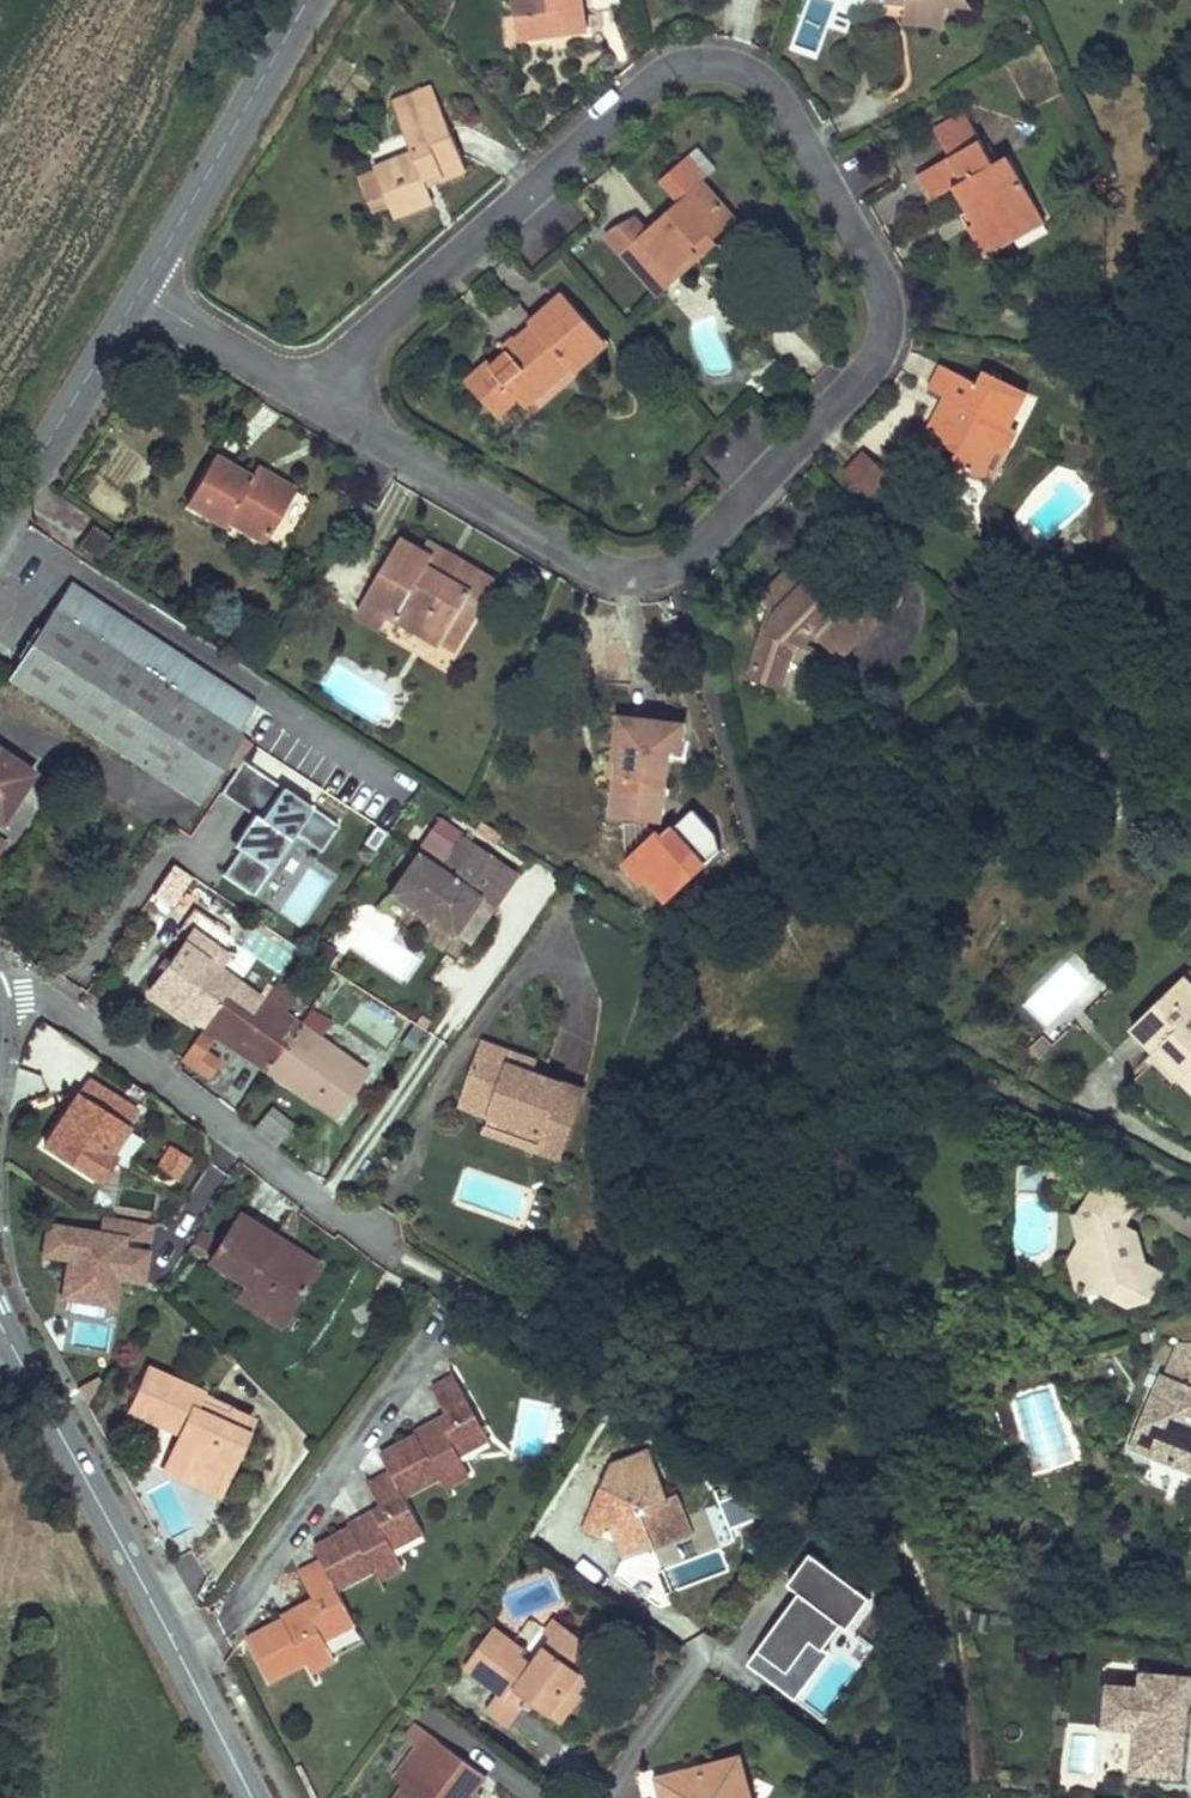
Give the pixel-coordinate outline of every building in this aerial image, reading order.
[(518,14),(503,16),(508,50),(525,48),(525,43),(587,33),(581,0),(517,0),(518,14)] [(884,3),(907,6),(906,18),(946,22),(948,8),(949,0),(884,0),(884,3)] [(948,8),(973,10),(967,0),(949,0),(948,8)] [(467,170),(433,84),(398,98),(406,118),(401,120),(415,154),(376,169),(391,207),(392,211),(431,195),(428,186),(425,179),(441,172),(444,180),(467,170)] [(998,166),(967,114),(937,130),(952,157),(921,175),(935,200),(956,189),(968,212),(981,204),(988,218),(975,225),(971,228),(986,255),(1015,239),(1010,229),(1040,212),(1011,159),(998,166)] [(376,169),(362,175),(376,213),(391,207),(376,169)] [(441,172),(425,179),(428,186),(444,180),(441,172)] [(732,214),(703,182),(623,254),(643,277),(663,261),(676,274),(699,253),(694,248),(732,214)] [(431,195),(392,211),(395,218),(435,202),(431,195)] [(981,204),(968,212),(975,225),(988,218),(981,204)] [(1040,212),(1010,229),(1015,239),(1046,222),(1040,212)] [(663,261),(643,277),(661,296),(720,244),(716,239),(737,220),(732,214),(694,248),(699,253),(676,274),(663,261)] [(577,374),(609,344),(564,292),(530,321),(532,325),(515,338),(522,345),(513,353),(510,350),(494,365),(490,362),(474,376),(493,397),(507,386),(521,400),(528,408),(573,370),(577,374)] [(503,343),(510,350),(513,353),(522,345),(515,338),(512,335),(503,343)] [(960,451),(954,463),(981,476),(999,442),(1008,447),(1017,431),(1011,428),(1029,393),(987,371),(980,386),(944,367),(933,388),(947,395),(954,399),(945,416),(938,412),(927,434),(960,451)] [(493,397),(474,376),(468,381),(501,417),(521,400),(507,386),(493,397)] [(947,395),(938,412),(945,416),(954,399),(947,395)] [(999,442),(981,476),(991,481),(1008,447),(999,442)] [(249,479),(212,458),(184,505),(224,527),(228,520),(266,541),(295,489),(273,476),(269,483),(252,473),(249,479)] [(869,463),(856,475),(882,501),(895,488),(869,463)] [(273,476),(256,467),(252,473),(269,483),(273,476)] [(356,498),(352,507),(370,518),(375,510),(356,498)] [(93,526),(80,547),(100,559),(113,538),(93,526)] [(403,539),(358,614),(384,630),(393,615),(442,644),(468,600),(481,608),(497,582),(462,561),(450,580),(427,566),(432,557),(423,551),(403,539)] [(427,566),(450,580),(462,561),(428,542),(423,551),(432,557),(427,566)] [(794,570),(783,580),(798,594),(808,584),(794,570)] [(765,632),(750,677),(779,688),(796,642),(803,645),(813,633),(840,661),(883,617),(855,589),(835,609),(808,584),(798,594),(783,580),(763,601),(772,612),(778,614),(771,634),(765,632)] [(255,704),(72,585),(59,604),(7,684),(189,803),(255,704)] [(468,600),(442,644),(455,652),(481,608),(468,600)] [(772,612),(765,632),(771,634),(778,614),(772,612)] [(619,777),(614,816),(662,822),(672,749),(682,751),(686,724),(622,715),(616,763),(621,763),(619,777)] [(1,822),(32,774),(0,753),(0,822),(1,822)] [(611,762),(609,776),(619,777),(621,763),(616,763),(611,762)] [(223,875),(258,898),(297,840),(319,855),(338,828),(243,765),(225,792),(222,797),(256,820),(233,853),(236,856),(223,875)] [(438,870),(451,879),(474,845),(462,837),(438,870)] [(389,895),(452,939),(479,900),(494,911),(518,876),(474,845),(451,879),(438,870),(417,855),(389,895)] [(191,875),(174,863),(155,892),(172,903),(191,875)] [(219,950),(191,931),(150,987),(205,1026),(225,1000),(252,1019),(265,1001),(221,970),(225,962),(215,955),(219,950)] [(1130,1025),(1155,1050),(1163,1041),(1190,1070),(1190,1068),(1190,980),(1183,972),(1130,1025)] [(205,1026),(184,1057),(197,1066),(205,1054),(218,1035),(268,1069),(299,1023),(286,1014),(298,998),(279,984),(265,1001),(252,1019),(225,1000),(205,1026)] [(299,1023),(268,1069),(296,1087),(336,1113),(367,1071),(319,1038),(299,1023)] [(486,1040),(466,1096),(493,1105),(489,1117),(545,1136),(564,1082),(535,1071),(539,1060),(486,1040)] [(1163,1041),(1155,1050),(1182,1077),(1190,1070),(1163,1041)] [(197,1066),(196,1067),(209,1077),(219,1063),(205,1054),(197,1066)] [(148,1095),(98,1062),(87,1078),(137,1112),(148,1095)] [(1182,1077),(1190,1086),(1190,1068),(1190,1070),(1182,1077)] [(87,1078),(44,1145),(94,1177),(104,1162),(115,1144),(137,1112),(87,1078)] [(489,1117),(484,1134),(564,1162),(588,1091),(564,1082),(545,1136),(489,1117)] [(466,1096),(461,1108),(489,1117),(493,1105),(466,1096)] [(276,1105),(262,1122),(269,1127),(281,1109),(276,1105)] [(269,1127),(263,1135),(274,1144),(295,1121),(281,1109),(269,1127)] [(262,1122),(256,1129),(263,1135),(269,1127),(262,1122)] [(115,1144),(104,1162),(120,1173),(132,1155),(115,1144)] [(169,1146),(157,1168),(177,1180),(189,1158),(169,1146)] [(1069,1255),(1077,1285),(1089,1290),(1100,1287),(1129,1304),(1149,1299),(1165,1270),(1146,1260),(1137,1255),(1129,1223),(1127,1217),(1138,1200),(1097,1177),(1078,1211),(1073,1213),(1080,1237),(1069,1255)] [(239,1214),(209,1261),(245,1285),(288,1312),(319,1265),(297,1251),(292,1258),(273,1246),(278,1238),(239,1214)] [(151,1226),(102,1218),(100,1235),(48,1227),(43,1259),(65,1262),(58,1305),(115,1314),(119,1285),(142,1288),(151,1226)] [(1139,1225),(1129,1223),(1137,1255),(1146,1260),(1139,1225)] [(278,1238),(273,1246),(292,1258),(297,1251),(278,1238)] [(245,1285),(235,1302),(277,1328),(288,1312),(245,1285)] [(1177,1337),(1163,1370),(1160,1369),(1126,1446),(1189,1472),(1190,1467),(1190,1337),(1177,1337)] [(200,1391),(149,1369),(130,1412),(159,1425),(174,1418),(179,1434),(167,1463),(210,1480),(232,1432),(243,1437),(252,1418),(231,1409),(226,1422),(193,1407),(198,1395),(200,1391)] [(455,1377),(434,1389),(449,1416),(471,1403),(455,1377)] [(231,1409),(198,1395),(193,1407),(226,1422),(231,1409)] [(391,1471),(405,1496),(440,1476),(446,1486),(472,1473),(461,1457),(453,1443),(483,1426),(471,1403),(449,1416),(430,1425),(436,1434),(420,1443),(417,1438),(384,1456),(391,1471)] [(159,1425),(179,1434),(174,1418),(159,1425)] [(420,1443),(436,1434),(430,1425),(414,1433),(417,1438),(420,1443)] [(483,1426),(453,1443),(461,1457),(491,1441),(483,1426)] [(210,1480),(167,1463),(163,1470),(219,1494),(243,1437),(232,1432),(210,1480)] [(616,1538),(625,1557),(675,1538),(668,1522),(686,1516),(677,1492),(668,1497),(647,1450),(611,1463),(594,1504),(619,1515),(626,1533),(616,1538)] [(391,1471),(370,1482),(384,1508),(405,1496),(391,1471)] [(417,1518),(405,1496),(384,1508),(364,1519),(369,1527),(356,1534),(353,1530),(316,1549),(323,1563),(337,1588),(338,1592),(374,1570),(379,1581),(405,1567),(393,1548),(386,1536),(417,1518)] [(728,1525),(753,1521),(749,1499),(724,1503),(728,1525)] [(610,1519),(616,1538),(626,1533),(619,1515),(594,1504),(590,1511),(610,1519)] [(686,1516),(668,1522),(675,1538),(691,1531),(686,1516)] [(417,1518),(386,1536),(393,1548),(424,1532),(417,1518)] [(356,1534),(369,1527),(364,1519),(351,1526),(353,1530),(356,1534)] [(803,1600),(752,1669),(800,1705),(817,1682),(811,1678),(814,1673),(827,1656),(846,1631),(852,1636),(875,1605),(815,1560),(792,1591),(803,1600)] [(323,1563),(302,1576),(315,1600),(337,1588),(323,1563)] [(284,1621),(247,1641),(271,1682),(308,1661),(313,1669),(337,1655),(328,1642),(319,1628),(349,1611),(338,1592),(337,1588),(315,1600),(295,1611),(301,1619),(288,1626),(284,1621)] [(284,1621),(288,1626),(301,1619),(295,1611),(282,1618),(284,1621)] [(349,1611),(319,1628),(328,1642),(358,1626),(349,1611)] [(526,1650),(495,1627),(467,1666),(502,1690),(511,1697),(516,1690),(534,1704),(555,1720),(571,1700),(575,1704),(593,1680),(579,1670),(568,1663),(584,1641),(557,1621),(549,1632),(555,1637),(536,1665),(522,1656),(526,1650)] [(584,1641),(568,1663),(579,1670),(594,1647),(584,1641)] [(827,1656),(814,1673),(820,1678),(833,1660),(827,1656)] [(1131,1785),(1183,1788),(1190,1683),(1138,1679),(1137,1694),(1105,1692),(1102,1737),(1134,1739),(1131,1785)] [(511,1697),(502,1690),(488,1708),(512,1725),(527,1706),(530,1709),(534,1704),(516,1690),(511,1697)] [(571,1700),(555,1720),(560,1723),(575,1704),(571,1700)] [(416,1750),(394,1780),(403,1786),(438,1739),(418,1724),(404,1741),(416,1750)] [(438,1739),(403,1786),(411,1791),(435,1759),(478,1790),(488,1775),(438,1739)] [(485,1795),(478,1790),(435,1759),(411,1791),(403,1786),(395,1797),(483,1797),(485,1795)] [(692,1767),(656,1776),(662,1797),(749,1797),(747,1797),(754,1787),(742,1781),(747,1777),(741,1759),(721,1766),(717,1769),(708,1763),(704,1772),(692,1767)]
